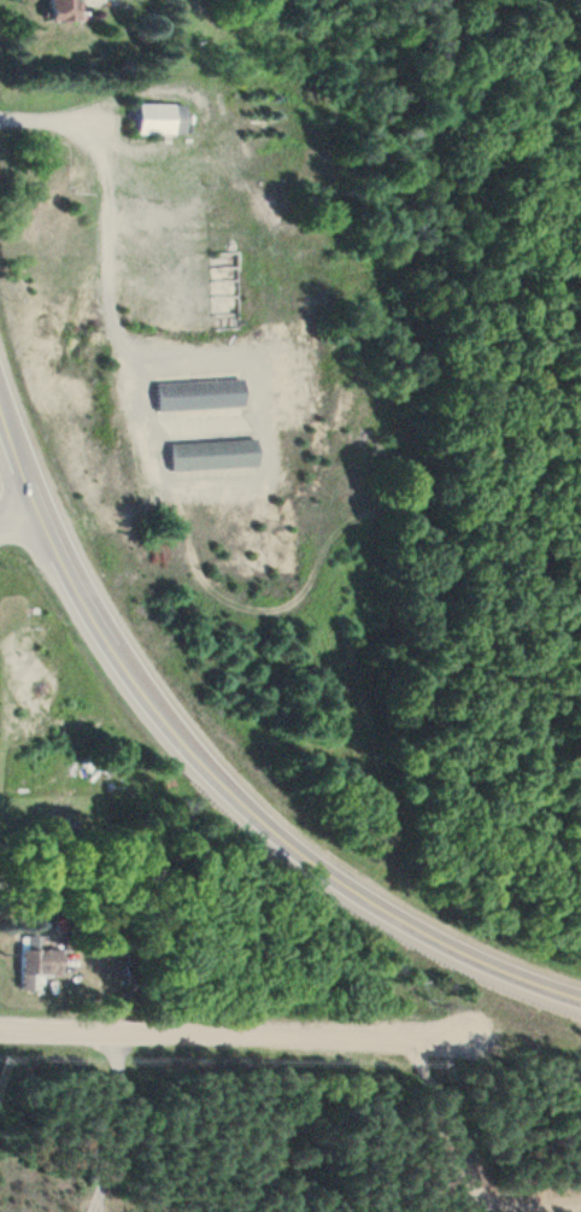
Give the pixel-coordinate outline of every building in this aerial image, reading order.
[(68,1),(68,0),(40,0),(40,22),(77,22),(77,1),(68,1)] [(183,106),(130,106),(130,136),(183,136),(183,106)] [(238,254),(211,255),(213,328),(240,327),(238,254)] [(243,409),(241,380),(151,385),(152,413),(243,409)] [(257,469),(256,441),(165,444),(166,472),(257,469)] [(63,950),(23,950),(23,976),(63,976),(63,950)]
